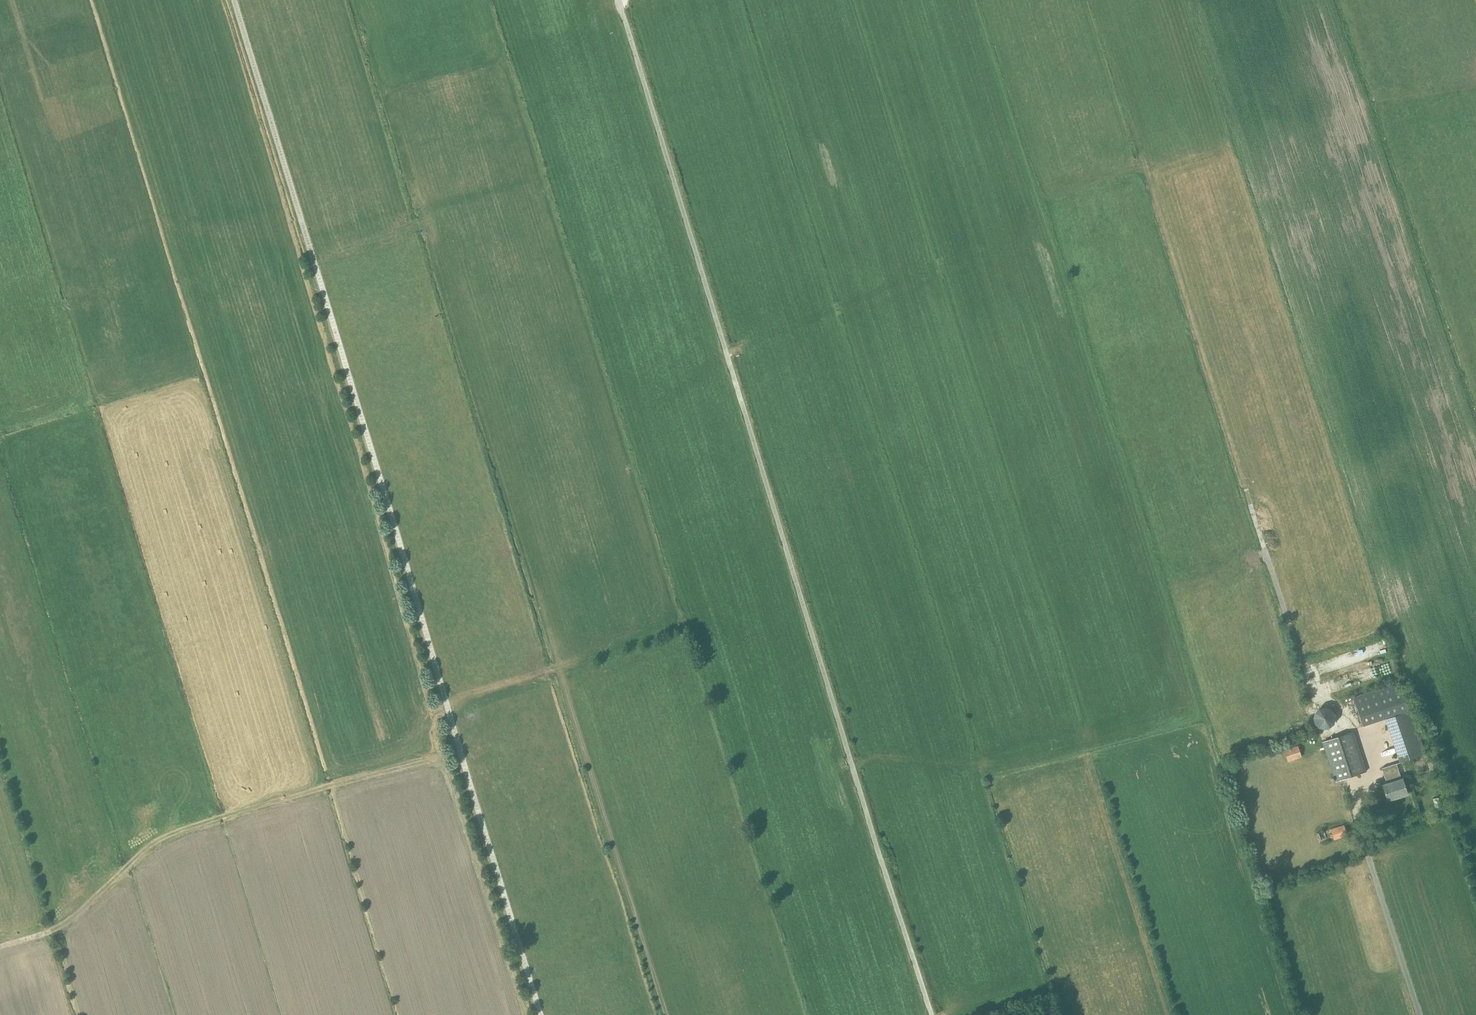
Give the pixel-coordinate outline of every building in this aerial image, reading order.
[(1352,697),(1362,726),(1408,711),(1398,682),(1352,697)] [(1386,719),(1400,763),(1425,755),(1411,711),(1386,719)] [(1322,742),(1335,781),(1365,771),(1353,732),(1322,742)] [(1284,750),(1288,761),(1301,757),(1297,745),(1284,750)] [(1381,768),(1386,783),(1382,785),(1387,800),(1407,794),(1402,778),(1401,779),(1396,763),(1381,768)] [(1344,825),(1331,829),(1334,839),(1347,835),(1346,831),(1344,825)]
